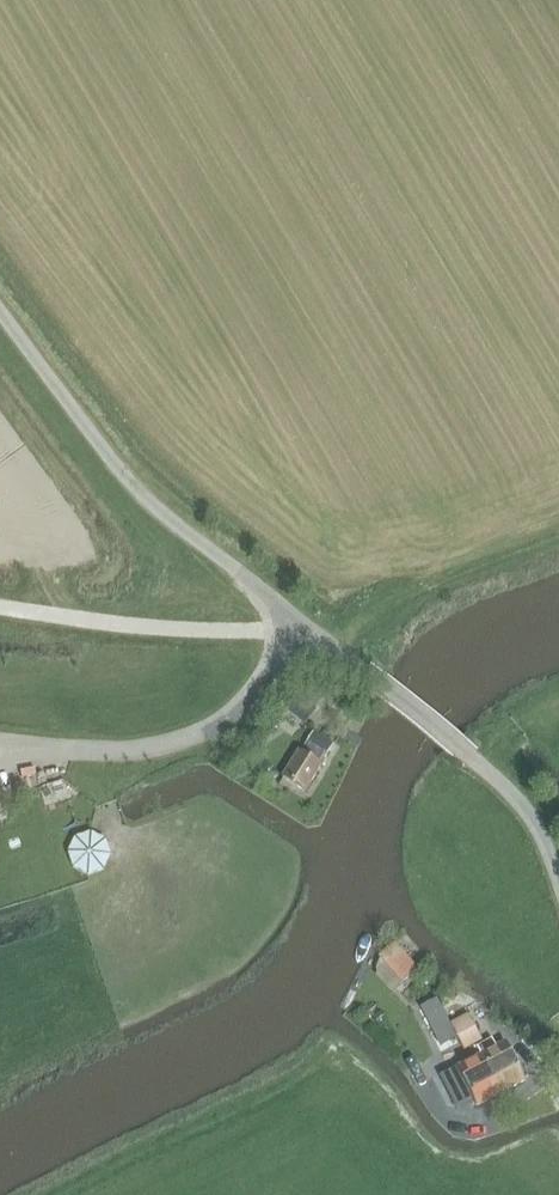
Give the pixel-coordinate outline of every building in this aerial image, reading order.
[(283,710),(303,724),(315,707),(296,693),(283,710)] [(313,731),(305,744),(300,752),(298,751),(282,777),(305,791),(322,765),(318,762),(323,755),(326,756),(334,744),(313,731)] [(106,840),(91,832),(75,838),(67,852),(73,868),(88,875),(103,870),(111,856),(106,840)] [(401,984),(417,970),(394,943),(377,957),(401,984)] [(436,999),(420,1008),(435,1036),(451,1027),(436,999)] [(483,1043),(477,1031),(470,1015),(451,1025),(466,1052),(483,1043)] [(435,1081),(449,1073),(440,1057),(440,1056),(429,1036),(415,1043),(425,1063),(435,1081)] [(490,1040),(477,1047),(501,1093),(525,1081),(505,1043),(495,1048),(490,1040)] [(501,1093),(477,1047),(476,1047),(480,1056),(457,1067),(477,1106),(501,1093)]
